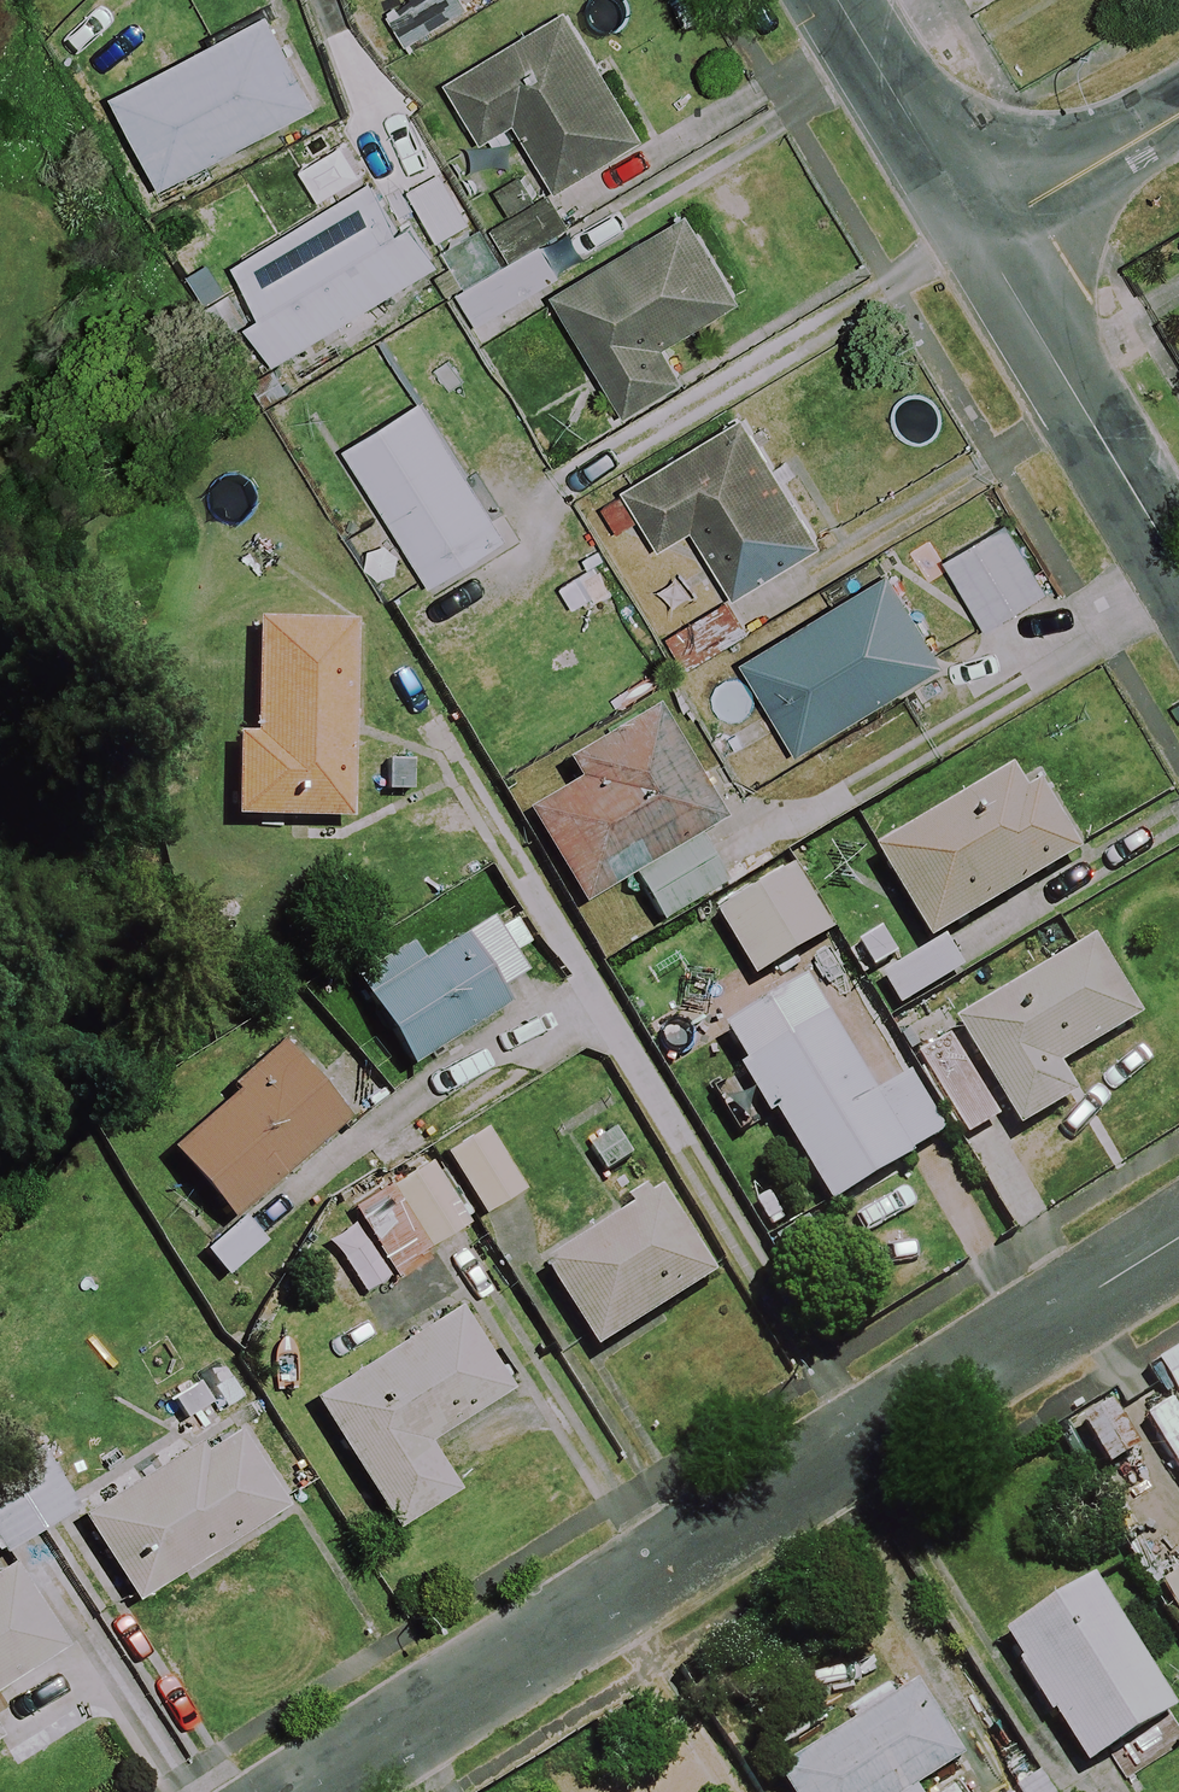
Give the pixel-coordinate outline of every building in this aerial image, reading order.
[(460,0),(413,0),(389,15),(410,47),(467,11),(460,0)] [(644,139),(567,13),(448,87),(484,146),(516,127),(556,193),(644,139)] [(316,109),(271,17),(117,94),(163,185),(316,109)] [(445,170),(402,196),(434,248),(477,222),(445,170)] [(429,271),(372,179),(234,265),(263,313),(250,322),(277,365),(429,271)] [(743,301),(695,218),(557,298),(626,417),(683,383),(663,348),(743,301)] [(506,540),(422,403),(346,449),(430,587),(506,540)] [(744,421),(588,513),(610,550),(648,528),(660,549),(694,530),(734,598),(825,544),(785,475),(778,479),(744,421)] [(1046,597),(1003,521),(942,555),(985,631),(1046,597)] [(943,669),(889,578),(744,662),(797,754),(943,669)] [(747,637),(728,603),(666,638),(685,672),(747,637)] [(346,624),(251,624),(250,732),(233,732),(232,820),(346,820),(346,624)] [(573,906),(622,879),(646,922),(729,876),(705,833),(717,826),(654,712),(510,792),(573,906)] [(1081,857),(1028,766),(873,857),(925,948),(1081,857)] [(828,938),(789,872),(713,917),(752,983),(828,938)] [(534,985),(491,918),(417,965),(406,948),(351,983),(406,1068),(534,985)] [(961,977),(943,944),(869,985),(887,1018),(961,977)] [(1137,1025),(1089,945),(951,1029),(1015,1136),(1073,1101),(1056,1073),(1137,1025)] [(800,987),(724,1034),(742,1064),(727,1074),(761,1129),(776,1119),(832,1208),(941,1141),(904,1081),(871,1102),(800,987)] [(997,1117),(946,1033),(899,1061),(951,1146),(997,1117)] [(345,1117),(282,1048),(166,1152),(229,1222),(345,1117)] [(519,1193),(480,1130),(440,1155),(480,1218),(519,1193)] [(465,1228),(430,1165),(386,1189),(421,1252),(465,1228)] [(712,1283),(654,1188),(535,1262),(593,1356),(712,1283)] [(260,1248),(238,1220),(199,1251),(221,1280),(260,1248)] [(505,1393),(454,1312),(309,1402),(390,1532),(451,1494),(421,1446),(505,1393)] [(1152,1367),(1175,1405),(1178,1402),(1178,1351),(1152,1367)] [(1138,1422),(1178,1490),(1178,1418),(1170,1403),(1138,1422)] [(1134,1457),(1109,1409),(1078,1424),(1103,1473),(1134,1457)] [(131,1606),(279,1511),(225,1426),(77,1521),(131,1606)] [(8,1569),(0,1574),(0,1689),(59,1652),(8,1569)] [(1160,1589),(1178,1620),(1178,1577),(1160,1589)] [(1166,1715),(1086,1588),(1000,1642),(1079,1769),(1166,1715)] [(910,1693),(774,1774),(785,1791),(908,1791),(907,1791),(953,1764),(910,1693)]
